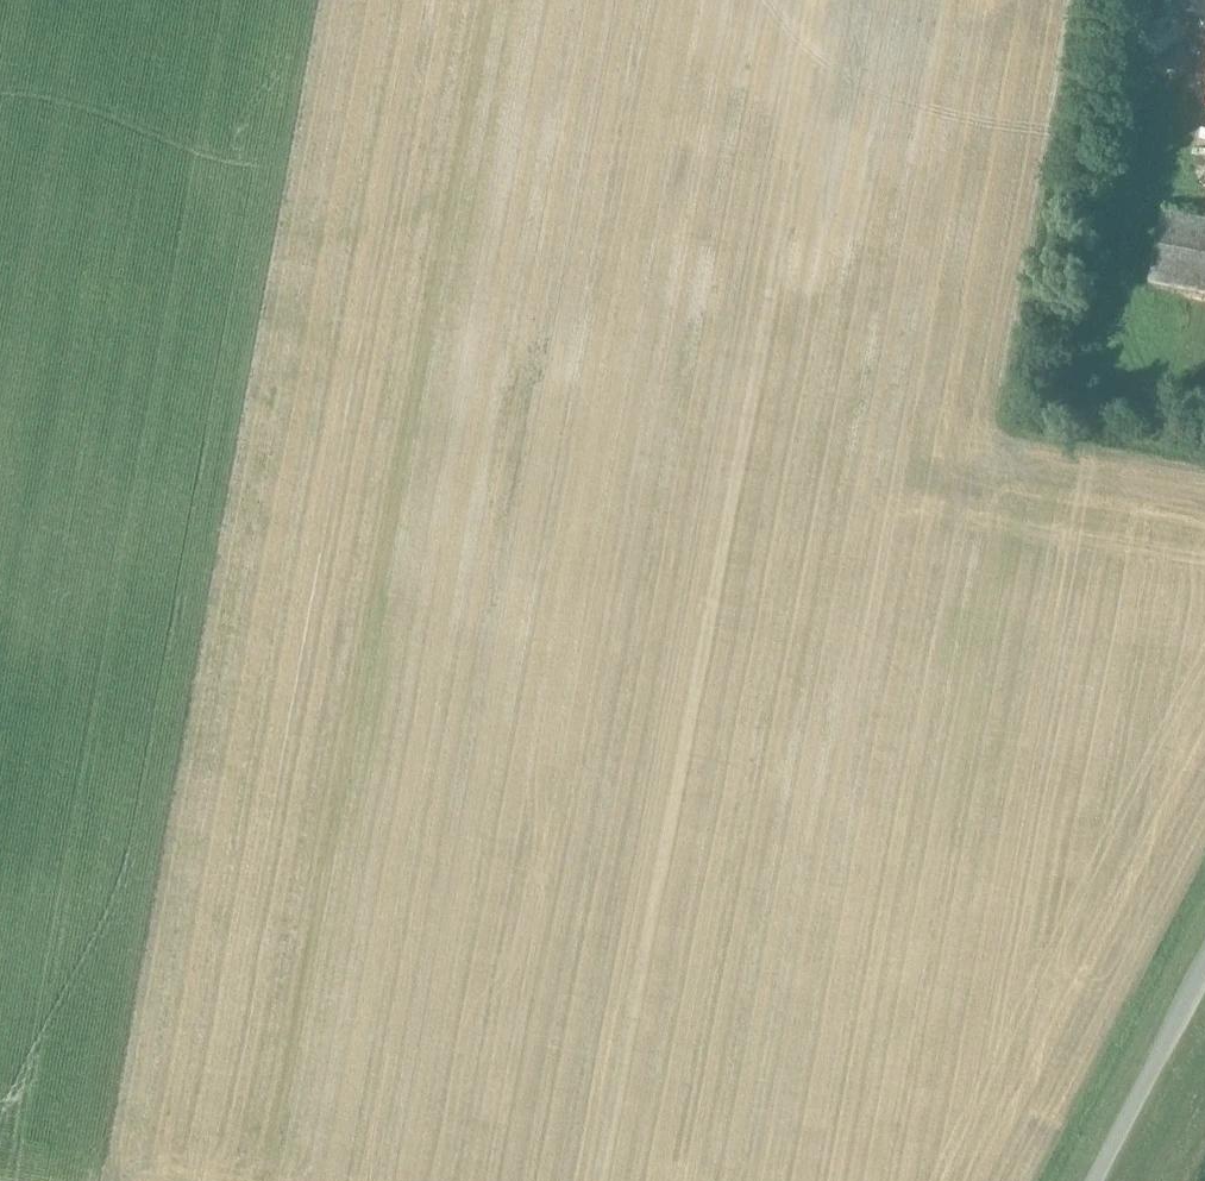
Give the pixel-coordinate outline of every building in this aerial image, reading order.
[(1163,213),(1149,283),(1204,294),(1204,221),(1163,213)]
